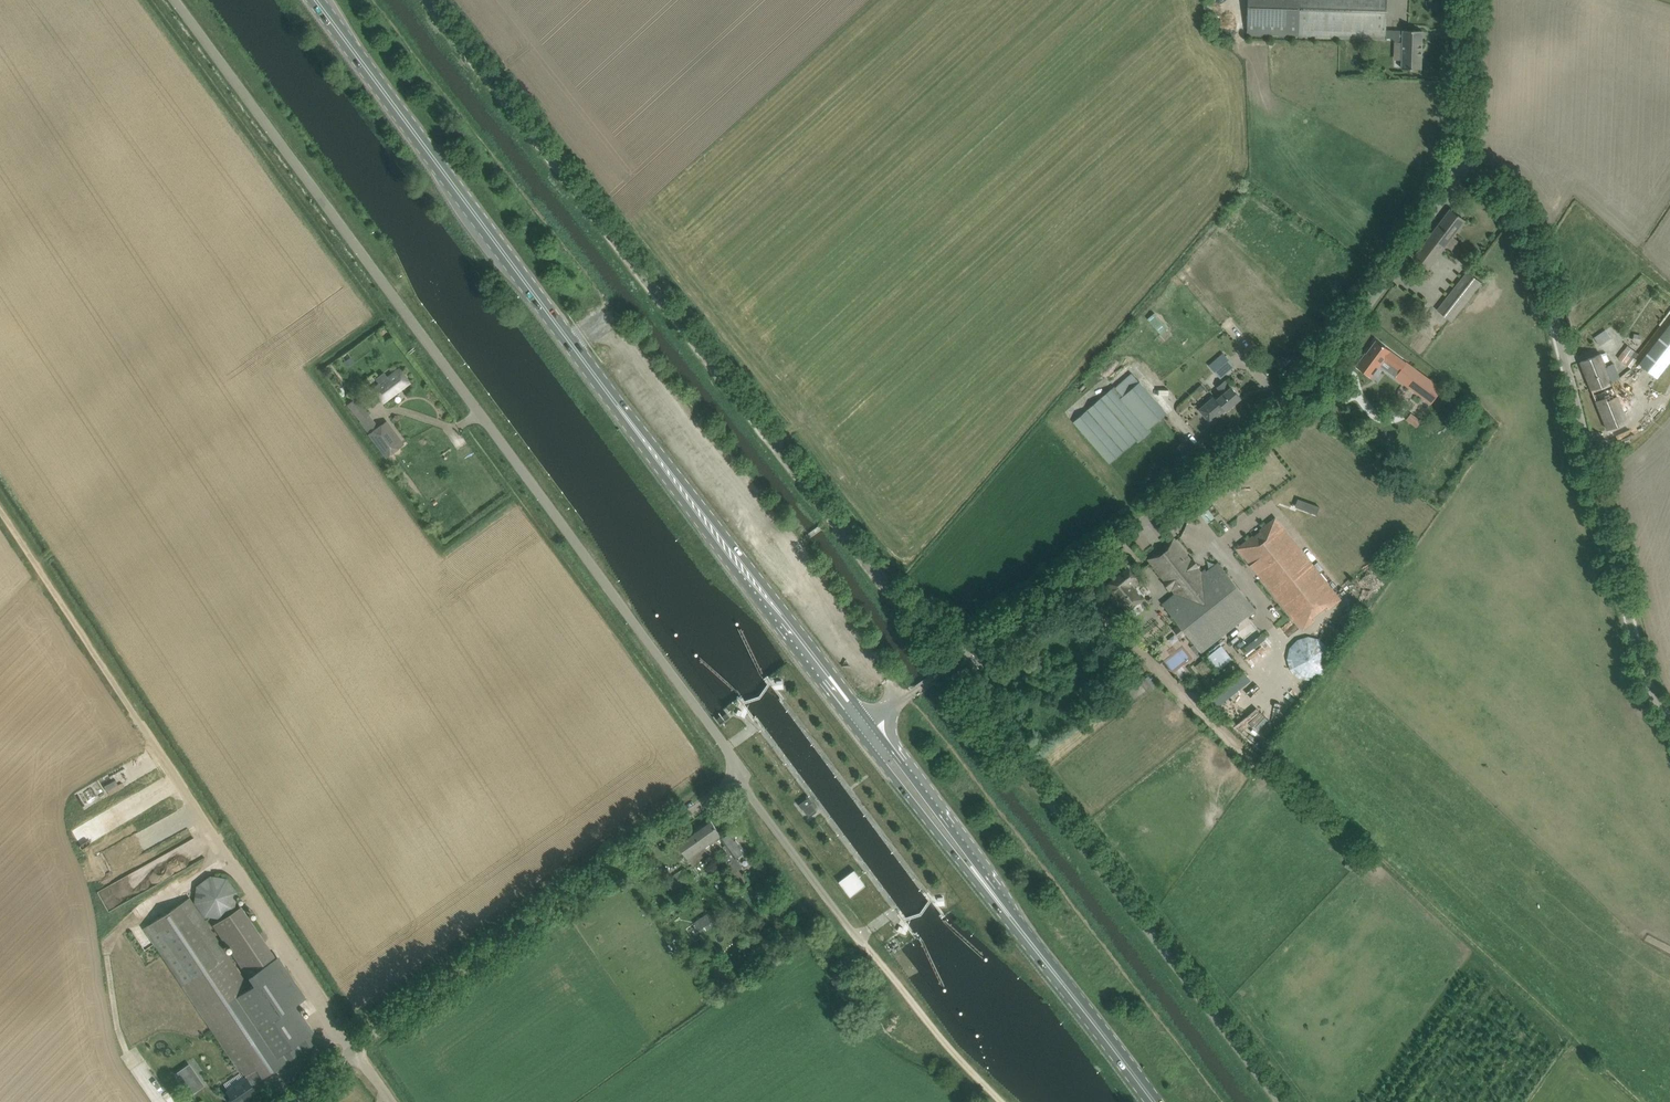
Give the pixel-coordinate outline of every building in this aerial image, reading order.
[(1248,34),(1297,35),(1386,38),(1386,36),(1393,37),(1393,38),(1396,42),(1403,42),(1402,69),(1421,69),(1422,30),(1403,30),(1403,31),(1386,30),(1387,0),(1249,0),(1248,34)] [(1459,241),(1453,236),(1465,220),(1450,209),(1413,257),(1428,269),(1446,245),(1452,249),(1459,241)] [(1452,321),(1481,282),(1467,271),(1437,310),(1452,321)] [(1153,312),(1147,318),(1160,333),(1167,327),(1153,312)] [(1669,363),(1669,331),(1667,329),(1640,364),(1658,378),(1669,363)] [(1600,345),(1611,338),(1606,330),(1594,338),(1600,345)] [(1632,340),(1641,343),(1643,335),(1634,333),(1632,340)] [(1366,353),(1356,366),(1372,377),(1381,365),(1380,365),(1384,359),(1400,371),(1396,377),(1431,403),(1442,389),(1407,362),(1406,363),(1376,341),(1367,354),(1366,353)] [(1626,347),(1618,358),(1631,367),(1637,360),(1634,358),(1637,355),(1626,347)] [(1235,366),(1223,353),(1209,365),(1215,372),(1220,367),(1226,374),(1235,366)] [(1608,430),(1618,426),(1628,422),(1613,384),(1621,381),(1614,363),(1606,367),(1600,354),(1580,362),(1608,430)] [(383,401),(399,389),(408,382),(399,370),(388,378),(384,373),(376,380),(380,384),(373,389),(383,401)] [(1167,413),(1140,382),(1132,373),(1115,387),(1114,386),(1073,421),(1110,463),(1137,440),(1139,442),(1151,431),(1149,429),(1167,413)] [(1218,399),(1226,409),(1227,410),(1241,397),(1232,387),(1231,388),(1225,381),(1218,387),(1224,394),(1218,399)] [(1200,393),(1205,388),(1202,384),(1197,389),(1200,393)] [(384,422),(380,425),(355,395),(350,399),(351,401),(347,404),(361,421),(360,422),(369,434),(385,457),(401,446),(384,422)] [(1226,409),(1218,399),(1215,396),(1199,409),(1210,423),(1226,409)] [(1410,412),(1405,419),(1417,427),(1422,420),(1410,412)] [(442,476),(449,487),(456,483),(449,472),(442,476)] [(1297,621),(1334,591),(1275,518),(1260,530),(1261,532),(1255,536),(1253,536),(1238,548),(1297,621)] [(1200,654),(1256,609),(1219,563),(1204,575),(1174,538),(1165,546),(1165,548),(1159,552),(1158,551),(1148,559),(1151,562),(1156,558),(1183,593),(1164,608),(1200,654)] [(1128,568),(1107,585),(1123,605),(1126,609),(1128,611),(1133,607),(1138,603),(1143,600),(1130,584),(1137,579),(1128,568)] [(1244,643),(1250,650),(1264,638),(1258,631),(1244,643)] [(1310,632),(1282,656),(1291,666),(1292,666),(1308,685),(1335,661),(1310,632)] [(1221,644),(1206,655),(1206,656),(1193,666),(1204,680),(1232,659),(1221,644)] [(1147,675),(1140,681),(1148,690),(1155,684),(1147,675)] [(1117,682),(1126,690),(1131,684),(1123,676),(1117,682)] [(106,800),(106,791),(83,791),(83,800),(90,800),(90,801),(106,800)] [(809,797),(799,805),(801,807),(802,807),(809,817),(817,812),(815,809),(817,808),(809,797)] [(117,824),(131,816),(126,806),(112,815),(117,824)] [(708,854),(704,848),(722,835),(710,819),(677,842),(693,864),(708,854)] [(172,858),(197,843),(188,828),(163,842),(164,852),(163,855),(165,859),(147,862),(143,871),(131,873),(111,885),(108,892),(104,891),(103,894),(105,907),(107,910),(123,907),(126,901),(128,901),(157,883),(159,879),(169,877),(167,874),(161,871),(165,862),(172,861),(172,858)] [(746,852),(741,845),(731,831),(721,838),(726,845),(723,846),(729,853),(725,862),(741,884),(747,880),(740,870),(743,867),(737,858),(746,852)] [(684,869),(668,880),(675,889),(690,879),(684,869)] [(866,885),(855,870),(839,881),(851,897),(866,885)] [(204,916),(221,918),(235,908),(237,891),(227,878),(210,875),(197,885),(194,902),(204,916)] [(249,987),(189,897),(144,928),(240,1071),(241,1071),(246,1078),(227,1091),(234,1101),(246,1101),(251,1099),(249,1096),(256,1091),(251,1084),(254,1082),(255,1083),(263,1078),(263,1077),(318,1040),(295,1005),(305,998),(283,965),(276,969),(271,962),(271,953),(264,943),(267,937),(263,931),(258,934),(240,907),(215,924),(254,984),(249,987)] [(704,937),(723,925),(713,910),(694,923),(704,937)] [(195,1078),(187,1067),(176,1074),(175,1073),(190,1095),(204,1085),(198,1076),(195,1078)]
